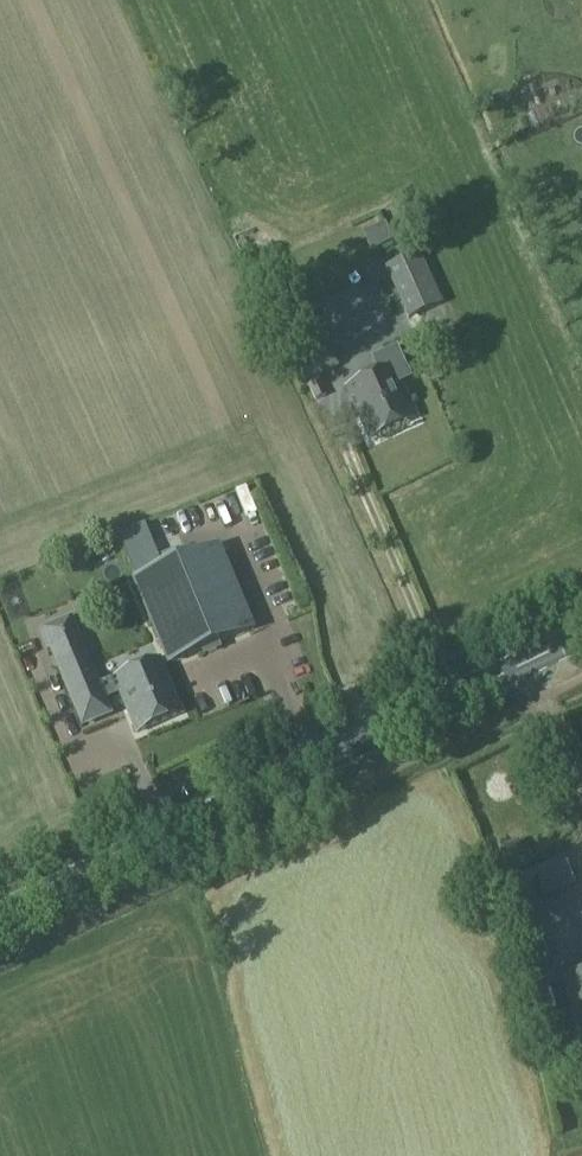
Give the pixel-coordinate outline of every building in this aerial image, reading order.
[(569,127),(581,164),(581,122),(569,127)] [(384,270),(408,321),(443,304),(420,254),(384,270)] [(328,344),(295,360),(307,384),(316,402),(328,396),(321,382),(319,377),(339,367),(328,344)] [(390,369),(349,388),(372,437),(412,418),(397,385),(411,379),(404,364),(390,370),(390,369)] [(171,664),(250,631),(216,549),(137,582),(171,664)] [(109,714),(70,619),(44,630),(83,725),(109,714)] [(160,661),(115,679),(137,733),(182,715),(160,661)] [(569,874),(563,857),(502,884),(509,901),(569,874)] [(561,978),(581,1067),(581,973),(561,978)]
